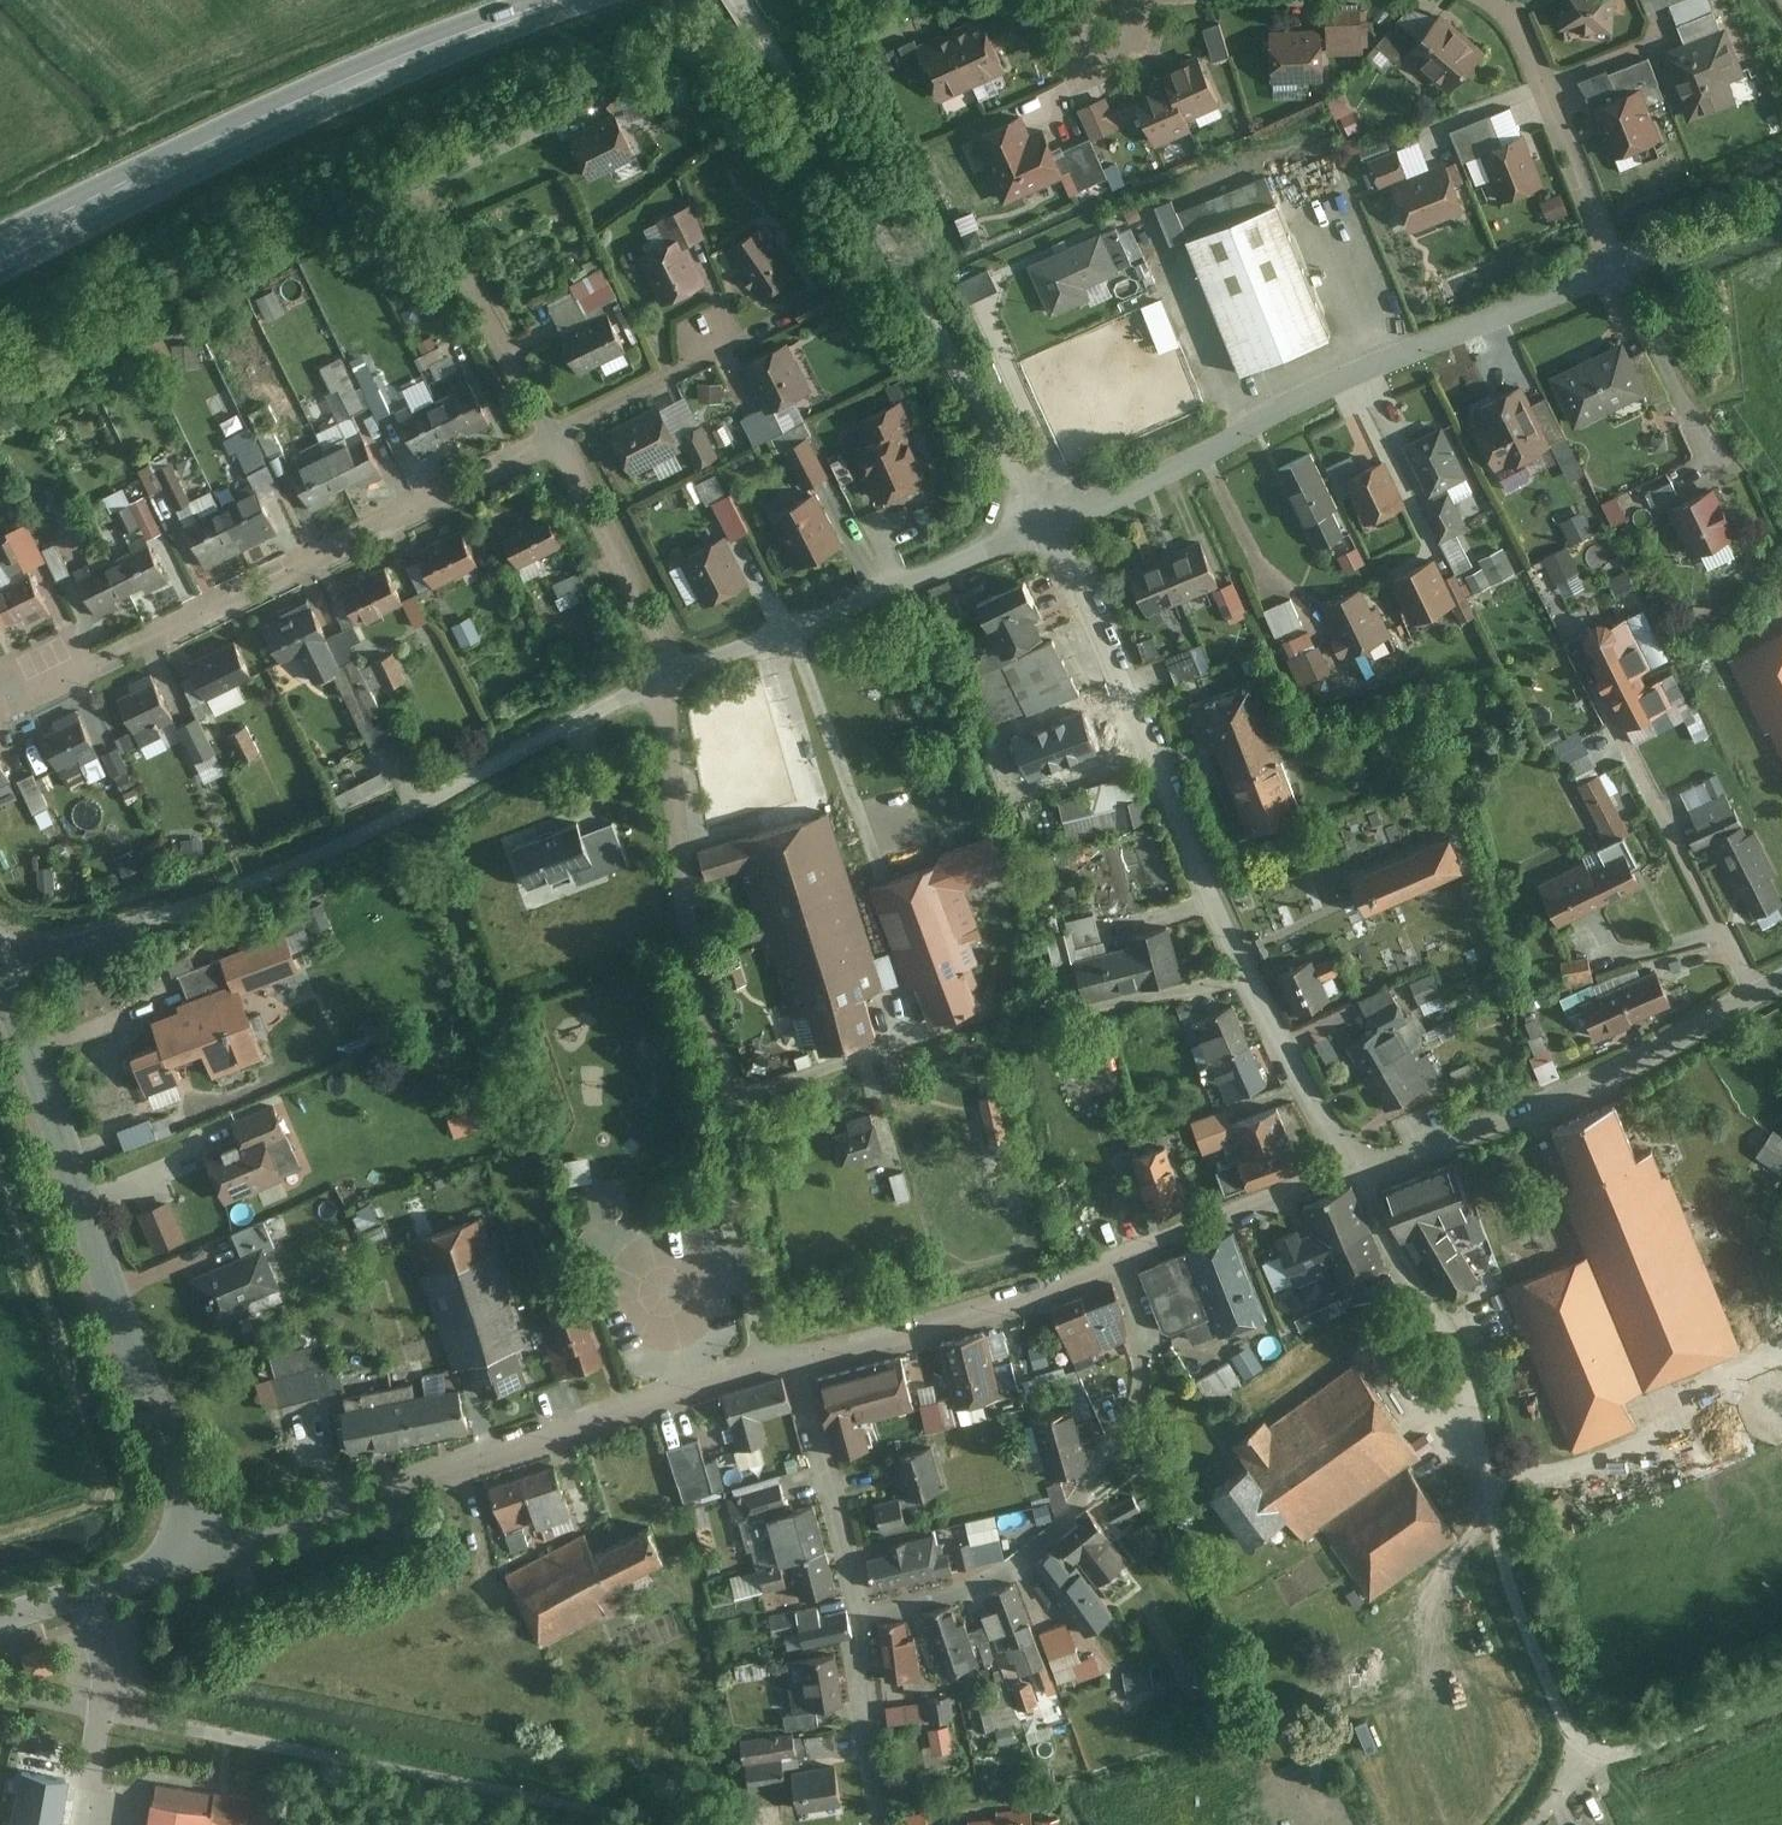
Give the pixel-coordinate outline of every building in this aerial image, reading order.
[(1562,25),(1577,25),(1580,33),(1591,33),(1596,27),(1610,28),(1612,0),(1564,0),(1562,25)] [(1327,10),(1328,47),(1362,45),(1361,29),(1360,9),(1327,10)] [(1012,14),(986,25),(995,47),(1021,35),(1012,14)] [(1420,38),(1409,51),(1410,52),(1451,87),(1482,52),(1440,15),(1420,38)] [(983,19),(951,34),(972,82),(1005,67),(995,47),(986,25),(983,19)] [(1213,56),(1230,54),(1225,20),(1208,22),(1213,56)] [(1271,36),(1267,41),(1267,48),(1272,53),(1273,79),(1323,76),(1321,30),(1271,33),(1271,36)] [(1687,46),(1666,54),(1690,115),(1733,98),(1724,76),(1740,70),(1724,31),(1722,31),(1687,46)] [(951,34),(918,48),(928,72),(940,96),(972,82),(951,34)] [(914,39),(899,45),(913,78),(928,72),(918,48),(914,39)] [(1649,56),(1609,72),(1618,96),(1638,88),(1639,90),(1659,82),(1649,56)] [(1199,57),(1164,72),(1168,82),(1169,82),(1184,116),(1185,116),(1218,101),(1199,58),(1199,57)] [(609,84),(613,103),(645,98),(642,79),(609,84)] [(1168,82),(1135,97),(1136,97),(1141,110),(1155,141),(1189,126),(1185,116),(1184,116),(1169,82),(1168,82)] [(1618,96),(1594,106),(1614,155),(1658,137),(1639,90),(1638,88),(1618,96)] [(1347,91),(1333,98),(1353,139),(1367,132),(1347,91)] [(1105,99),(1079,111),(1091,137),(1117,125),(1115,122),(1110,109),(1105,99)] [(618,106),(572,128),(593,174),(640,152),(618,106)] [(1491,114),(1451,130),(1463,160),(1483,152),(1483,151),(1503,143),(1491,114)] [(1019,115),(977,134),(1005,198),(1063,171),(1044,129),(1028,135),(1019,115)] [(1503,143),(1483,151),(1483,152),(1502,198),(1541,182),(1522,135),(1503,143)] [(1091,137),(1063,149),(1081,189),(1108,176),(1091,137)] [(1402,144),(1372,156),(1382,182),(1412,170),(1402,144)] [(1446,163),(1394,184),(1411,226),(1462,206),(1446,163)] [(1333,334),(1268,171),(1179,206),(1245,369),(1333,334)] [(1551,215),(1571,208),(1565,192),(1546,199),(1551,215)] [(672,239),(639,257),(665,304),(707,281),(687,244),(705,234),(688,204),(661,219),(672,239)] [(801,270),(761,222),(727,249),(767,298),(801,270)] [(1123,268),(1103,225),(1028,260),(1052,310),(1089,293),(1085,286),(1123,268)] [(607,266),(575,277),(584,305),(617,294),(607,266)] [(991,266),(969,274),(979,298),(1000,290),(991,266)] [(841,302),(833,284),(797,299),(804,317),(841,302)] [(625,347),(609,312),(564,332),(580,367),(625,347)] [(1649,393),(1621,334),(1549,367),(1577,427),(1649,393)] [(813,392),(788,340),(742,362),(764,407),(746,416),(757,440),(807,417),(800,403),(813,392)] [(199,344),(177,345),(178,366),(199,365),(199,344)] [(610,371),(632,360),(627,349),(604,361),(610,371)] [(370,400),(340,354),(318,368),(347,414),(370,400)] [(467,378),(433,395),(452,433),(487,416),(467,378)] [(1550,443),(1517,378),(1466,404),(1510,489),(1535,476),(1525,456),(1550,443)] [(724,398),(725,381),(704,380),(703,398),(724,398)] [(378,412),(390,409),(384,388),(373,391),(378,412)] [(433,395),(398,413),(418,451),(452,433),(433,395)] [(661,404),(611,429),(633,472),(683,447),(661,404)] [(861,451),(860,455),(862,460),(867,462),(873,478),(872,483),(874,487),(879,491),(883,499),(901,491),(902,493),(916,487),(915,485),(925,480),(914,456),(916,455),(910,442),(907,443),(901,431),(910,427),(899,404),(860,421),(861,423),(860,428),(862,433),(866,435),(870,443),(860,448),(861,451)] [(1472,473),(1443,419),(1401,441),(1431,495),(1417,502),(1439,543),(1468,528),(1446,487),(1472,473)] [(715,452),(701,425),(683,433),(698,461),(715,452)] [(265,465),(246,428),(228,437),(246,474),(265,465)] [(326,446),(325,447),(328,453),(345,486),(358,479),(362,485),(383,474),(361,428),(360,429),(326,446)] [(830,472),(807,436),(783,450),(806,487),(830,472)] [(1404,504),(1378,452),(1338,472),(1365,524),(1404,504)] [(305,456),(290,464),(312,509),(333,499),(330,493),(345,486),(328,453),(309,462),(305,456)] [(1313,454),(1277,471),(1315,549),(1351,532),(1313,454)] [(1742,531),(1718,483),(1670,508),(1694,556),(1742,531)] [(220,504),(241,547),(278,530),(257,487),(220,504)] [(747,528),(728,491),(714,498),(733,536),(747,528)] [(814,493),(773,515),(800,565),(841,543),(814,493)] [(160,529),(142,495),(117,509),(129,533),(142,526),(147,536),(160,529)] [(183,522),(204,565),(241,547),(220,504),(183,522)] [(1596,529),(1584,505),(1563,515),(1575,540),(1596,529)] [(549,507),(506,528),(523,563),(566,542),(549,507)] [(44,536),(62,528),(54,510),(36,519),(44,536)] [(41,546),(28,522),(15,529),(29,553),(41,546)] [(461,529),(418,550),(435,585),(478,564),(461,529)] [(0,538),(0,550),(7,564),(25,555),(12,531),(0,538)] [(749,580),(724,534),(684,555),(709,602),(749,580)] [(162,578),(143,538),(111,553),(130,593),(162,578)] [(1362,563),(1351,541),(1332,551),(1343,573),(1362,563)] [(1202,543),(1166,557),(1183,599),(1219,585),(1202,543)] [(1580,569),(1568,544),(1545,555),(1557,580),(1580,569)] [(130,593),(111,553),(78,569),(98,609),(130,593)] [(1430,555),(1391,574),(1414,622),(1451,604),(1461,625),(1478,617),(1457,573),(1442,580),(1430,555)] [(1166,557),(1131,572),(1148,614),(1183,599),(1166,557)] [(582,565),(555,579),(562,593),(556,596),(562,607),(581,597),(576,588),(590,581),(582,565)] [(384,567),(340,588),(357,623),(401,601),(384,567)] [(27,573),(0,586),(0,605),(11,627),(46,609),(27,573)] [(1051,629),(1028,581),(981,602),(1003,651),(1051,629)] [(1235,584),(1217,591),(1228,618),(1245,611),(1235,584)] [(1388,638),(1362,584),(1325,602),(1351,656),(1388,638)] [(416,593),(406,598),(418,622),(427,617),(416,593)] [(1316,651),(1292,599),(1266,610),(1290,663),(1316,651)] [(314,601),(270,622),(285,654),(303,645),(318,676),(344,664),(338,652),(354,644),(345,625),(330,632),(314,601)] [(0,605),(0,632),(11,627),(0,605)] [(1588,634),(1587,641),(1590,647),(1597,652),(1604,652),(1605,652),(1608,658),(1601,661),(1593,665),(1609,696),(1643,679),(1639,672),(1667,658),(1655,634),(1652,636),(1641,614),(1612,628),(1606,624),(1598,624),(1592,627),(1588,634)] [(480,636),(469,615),(453,623),(463,644),(480,636)] [(1738,656),(1781,740),(1781,633),(1738,656)] [(1159,656),(1150,637),(1138,642),(1147,662),(1159,656)] [(253,676),(234,640),(189,663),(207,699),(253,676)] [(1203,674),(1194,645),(1167,654),(1176,682),(1203,674)] [(1311,803),(1260,674),(1188,702),(1207,751),(1218,746),(1250,827),(1311,803)] [(152,677),(116,695),(135,731),(170,713),(152,677)] [(1643,679),(1609,696),(1625,728),(1671,705),(1659,681),(1646,687),(1643,679)] [(1107,727),(1094,692),(1044,711),(1058,746),(1107,727)] [(61,723),(42,731),(67,788),(87,779),(78,759),(95,751),(76,708),(57,716),(61,723)] [(197,715),(177,725),(195,759),(215,749),(197,715)] [(245,722),(227,731),(242,760),(260,750),(245,722)] [(1120,762),(1107,727),(1058,746),(1071,781),(1120,762)] [(119,744),(105,751),(129,797),(143,790),(119,744)] [(0,758),(0,786),(11,782),(0,758)] [(1595,764),(1576,775),(1581,784),(1607,835),(1610,841),(1624,834),(1625,835),(1629,833),(1608,794),(1619,789),(1609,769),(1600,774),(1595,764)] [(388,782),(381,769),(338,791),(345,804),(388,782)] [(32,771),(16,779),(39,826),(55,818),(32,771)] [(1102,810),(1074,817),(1078,835),(1103,829),(1104,832),(1148,819),(1141,797),(1102,809),(1102,810)] [(887,991),(831,804),(707,841),(717,874),(749,864),(793,1012),(811,1007),(823,1048),(882,1031),(871,995),(887,991)] [(1715,835),(1754,914),(1780,901),(1767,876),(1779,871),(1757,825),(1748,829),(1736,804),(1687,827),(1696,844),(1715,835)] [(539,837),(514,846),(529,887),(551,879),(554,887),(575,879),(572,871),(593,863),(582,833),(578,822),(554,831),(553,828),(537,833),(539,837)] [(613,822),(582,833),(593,863),(602,859),(607,873),(629,864),(613,822)] [(1349,872),(1365,911),(1465,871),(1449,832),(1349,872)] [(1586,860),(1570,867),(1590,907),(1596,904),(1640,883),(1632,866),(1638,862),(1625,835),(1624,834),(1610,841),(1607,835),(1595,841),(1598,847),(1584,854),(1586,860)] [(948,859),(871,888),(908,986),(908,988),(919,984),(934,1022),(984,1003),(971,964),(980,961),(973,940),(982,937),(963,886),(1004,870),(991,835),(946,852),(948,859)] [(202,837),(179,837),(179,851),(203,851),(202,837)] [(1570,867),(1541,882),(1560,922),(1590,907),(1570,867)] [(1181,971),(1168,926),(1108,944),(1098,907),(1045,922),(1059,972),(1084,965),(1093,996),(1181,971)] [(304,969),(288,927),(223,951),(233,978),(149,1009),(160,1037),(132,1047),(149,1094),(186,1080),(177,1056),(204,1046),(216,1076),(273,1054),(248,990),(304,969)] [(1590,954),(1560,957),(1563,985),(1593,982),(1590,954)] [(1312,959),(1279,974),(1298,1012),(1330,997),(1322,979),(1339,972),(1333,957),(1314,964),(1312,959)] [(1653,960),(1614,978),(1633,1018),(1672,999),(1653,960)] [(1416,975),(1425,1009),(1448,1003),(1440,969),(1416,975)] [(1614,978),(1575,997),(1594,1037),(1633,1018),(1614,978)] [(1233,1005),(1194,1022),(1210,1061),(1249,1044),(1233,1005)] [(1398,1006),(1343,1040),(1364,1074),(1419,1041),(1398,1006)] [(1419,1041),(1364,1074),(1384,1109),(1440,1076),(1419,1041)] [(1249,1044),(1210,1061),(1227,1099),(1266,1084),(1249,1044)] [(1534,1051),(1543,1078),(1563,1071),(1553,1044),(1534,1051)] [(982,1094),(996,1143),(1013,1138),(999,1089),(982,1094)] [(1628,1388),(1738,1346),(1658,1142),(1642,1148),(1621,1093),(1557,1118),(1580,1177),(1560,1185),(1583,1244),(1502,1276),(1571,1453),(1643,1426),(1628,1388)] [(477,1099),(444,1111),(455,1142),(488,1131),(477,1099)] [(210,1156),(224,1194),(281,1173),(269,1141),(288,1134),(277,1105),(234,1121),(243,1144),(210,1156)] [(1223,1108),(1192,1120),(1205,1152),(1238,1139),(1245,1158),(1216,1169),(1225,1193),(1301,1164),(1292,1140),(1290,1142),(1277,1106),(1229,1124),(1223,1108)] [(154,1110),(119,1126),(131,1151),(166,1135),(154,1110)] [(830,1124),(842,1166),(882,1155),(870,1113),(830,1124)] [(1773,1126),(1758,1155),(1781,1168),(1781,1131),(1773,1126)] [(1165,1146),(1134,1157),(1153,1214),(1185,1204),(1165,1146)] [(592,1151),(568,1155),(572,1181),(596,1178),(592,1151)] [(1397,1197),(1386,1200),(1402,1238),(1413,1234),(1453,1293),(1480,1277),(1449,1223),(1481,1208),(1458,1156),(1390,1179),(1397,1197)] [(901,1170),(888,1175),(900,1210),(913,1206),(901,1170)] [(1352,1184),(1303,1205),(1315,1232),(1331,1269),(1323,1272),(1331,1289),(1387,1265),(1371,1228),(1352,1184)] [(169,1199),(137,1212),(154,1252),(186,1239),(169,1199)] [(539,1373),(481,1217),(412,1242),(457,1366),(470,1361),(482,1394),(539,1373)] [(1298,1229),(1277,1237),(1296,1283),(1323,1272),(1331,1269),(1315,1232),(1302,1237),(1298,1229)] [(1234,1232),(1187,1251),(1219,1331),(1266,1313),(1234,1232)] [(212,1328),(287,1299),(265,1244),(190,1273),(212,1328)] [(1175,1255),(1140,1270),(1149,1293),(1164,1328),(1170,1332),(1186,1327),(1192,1342),(1219,1331),(1187,1251),(1175,1255)] [(1114,1283),(1083,1295),(1103,1345),(1127,1337),(1126,1333),(1129,1332),(1123,1304),(1114,1283)] [(1336,1294),(1295,1314),(1304,1331),(1344,1311),(1336,1294)] [(1083,1295),(1053,1308),(1067,1343),(1082,1337),(1085,1344),(1079,1347),(1083,1354),(1103,1345),(1083,1295)] [(587,1304),(540,1320),(560,1376),(606,1360),(587,1304)] [(986,1326),(942,1337),(960,1406),(1004,1394),(986,1326)] [(266,1407),(342,1384),(327,1336),(272,1353),(277,1372),(257,1378),(266,1407)] [(1249,1348),(1196,1381),(1209,1401),(1261,1368),(1249,1348)] [(903,1355),(819,1379),(840,1452),(876,1442),(870,1421),(917,1407),(903,1355)] [(1428,1454),(1355,1359),(1275,1421),(1268,1413),(1232,1441),(1245,1457),(1212,1483),(1252,1536),(1287,1509),(1307,1535),(1318,1527),(1372,1597),(1463,1527),(1414,1464),(1428,1454)] [(1069,1364),(1040,1368),(1042,1383),(1071,1379),(1069,1364)] [(464,1426),(451,1369),(343,1394),(356,1451),(464,1426)] [(791,1404),(782,1372),(721,1390),(738,1447),(768,1438),(760,1413),(791,1404)] [(1068,1407),(1035,1416),(1051,1475),(1084,1465),(1068,1407)] [(702,1433),(671,1444),(690,1496),(721,1485),(702,1433)] [(908,1493),(875,1503),(884,1530),(909,1523),(903,1505),(917,1500),(916,1494),(944,1485),(932,1444),(896,1455),(908,1493)] [(577,1514),(558,1458),(525,1469),(543,1525),(577,1514)] [(543,1525),(525,1469),(491,1480),(510,1536),(543,1525)] [(781,1480),(728,1496),(735,1519),(754,1514),(754,1513),(787,1504),(787,1502),(781,1480)] [(1133,1487),(1108,1500),(1119,1521),(1144,1509),(1133,1487)] [(1033,1521),(1055,1516),(1051,1499),(1029,1503),(1033,1521)] [(787,1504),(754,1513),(754,1514),(762,1544),(776,1541),(782,1559),(825,1548),(813,1502),(794,1508),(792,1501),(787,1502),(787,1504)] [(1080,1520),(1058,1538),(1074,1559),(1078,1556),(1106,1533),(1107,1532),(1087,1506),(1076,1515),(1080,1520)] [(952,1543),(957,1567),(1004,1557),(995,1514),(968,1520),(972,1538),(952,1543)] [(586,1528),(504,1574),(545,1646),(634,1597),(624,1579),(665,1556),(643,1517),(594,1544),(586,1528)] [(1153,1519),(1131,1532),(1144,1555),(1166,1542),(1153,1519)] [(904,1535),(914,1579),(952,1570),(942,1526),(904,1535)] [(1106,1533),(1078,1556),(1099,1582),(1128,1559),(1106,1533)] [(866,1544),(876,1587),(914,1579),(904,1535),(866,1544)] [(1055,1546),(1035,1561),(1049,1579),(1040,1586),(1048,1597),(1050,1599),(1058,1592),(1056,1589),(1074,1575),(1082,1585),(1090,1579),(1078,1564),(1072,1569),(1055,1546)] [(782,1561),(761,1567),(767,1589),(787,1583),(784,1570),(794,1566),(802,1595),(835,1587),(825,1548),(782,1559),(782,1561)] [(1074,1575),(1056,1589),(1058,1592),(1088,1632),(1114,1613),(1090,1579),(1082,1585),(1074,1575)] [(994,1608),(986,1612),(995,1634),(1014,1628),(1008,1610),(1023,1603),(1015,1581),(988,1591),(994,1608)] [(846,1634),(841,1603),(787,1612),(792,1643),(846,1634)] [(952,1603),(924,1612),(935,1643),(954,1636),(957,1644),(961,1644),(964,1654),(974,1651),(969,1631),(965,1619),(957,1621),(952,1603)] [(1014,1628),(995,1634),(1000,1648),(1011,1644),(1021,1672),(1034,1667),(1038,1666),(1032,1651),(1028,1652),(1023,1639),(1035,1635),(1023,1603),(1008,1610),(1014,1628)] [(1069,1617),(1040,1628),(1059,1676),(1088,1665),(1069,1617)] [(878,1625),(888,1679),(923,1673),(913,1618),(878,1625)] [(954,1636),(935,1643),(944,1674),(978,1663),(974,1651),(964,1654),(961,1644),(957,1644),(954,1636)] [(844,1706),(838,1652),(787,1658),(794,1712),(844,1706)] [(1151,1665),(1121,1671),(1124,1690),(1155,1685),(1151,1665)] [(1029,1676),(1015,1682),(1024,1705),(1038,1699),(1029,1676)] [(883,1702),(886,1724),(951,1716),(949,1694),(883,1702)] [(1014,1694),(972,1705),(977,1729),(1020,1719),(1014,1694)] [(948,1725),(928,1729),(934,1756),(954,1753),(948,1725)] [(743,1742),(745,1771),(789,1768),(810,1767),(808,1737),(743,1742)] [(797,1772),(800,1809),(863,1805),(860,1767),(797,1772)] [(746,1792),(791,1789),(789,1768),(745,1771),(746,1792)] [(68,1778),(25,1771),(16,1824),(61,1824),(68,1778)] [(252,1794),(157,1778),(149,1824),(246,1824),(252,1794)] [(281,1800),(258,1797),(253,1824),(277,1824),(281,1800)] [(927,1814),(896,1819),(897,1824),(929,1824),(927,1814)] [(970,1824),(1032,1824),(1031,1814),(998,1816),(999,1822),(970,1824)]
